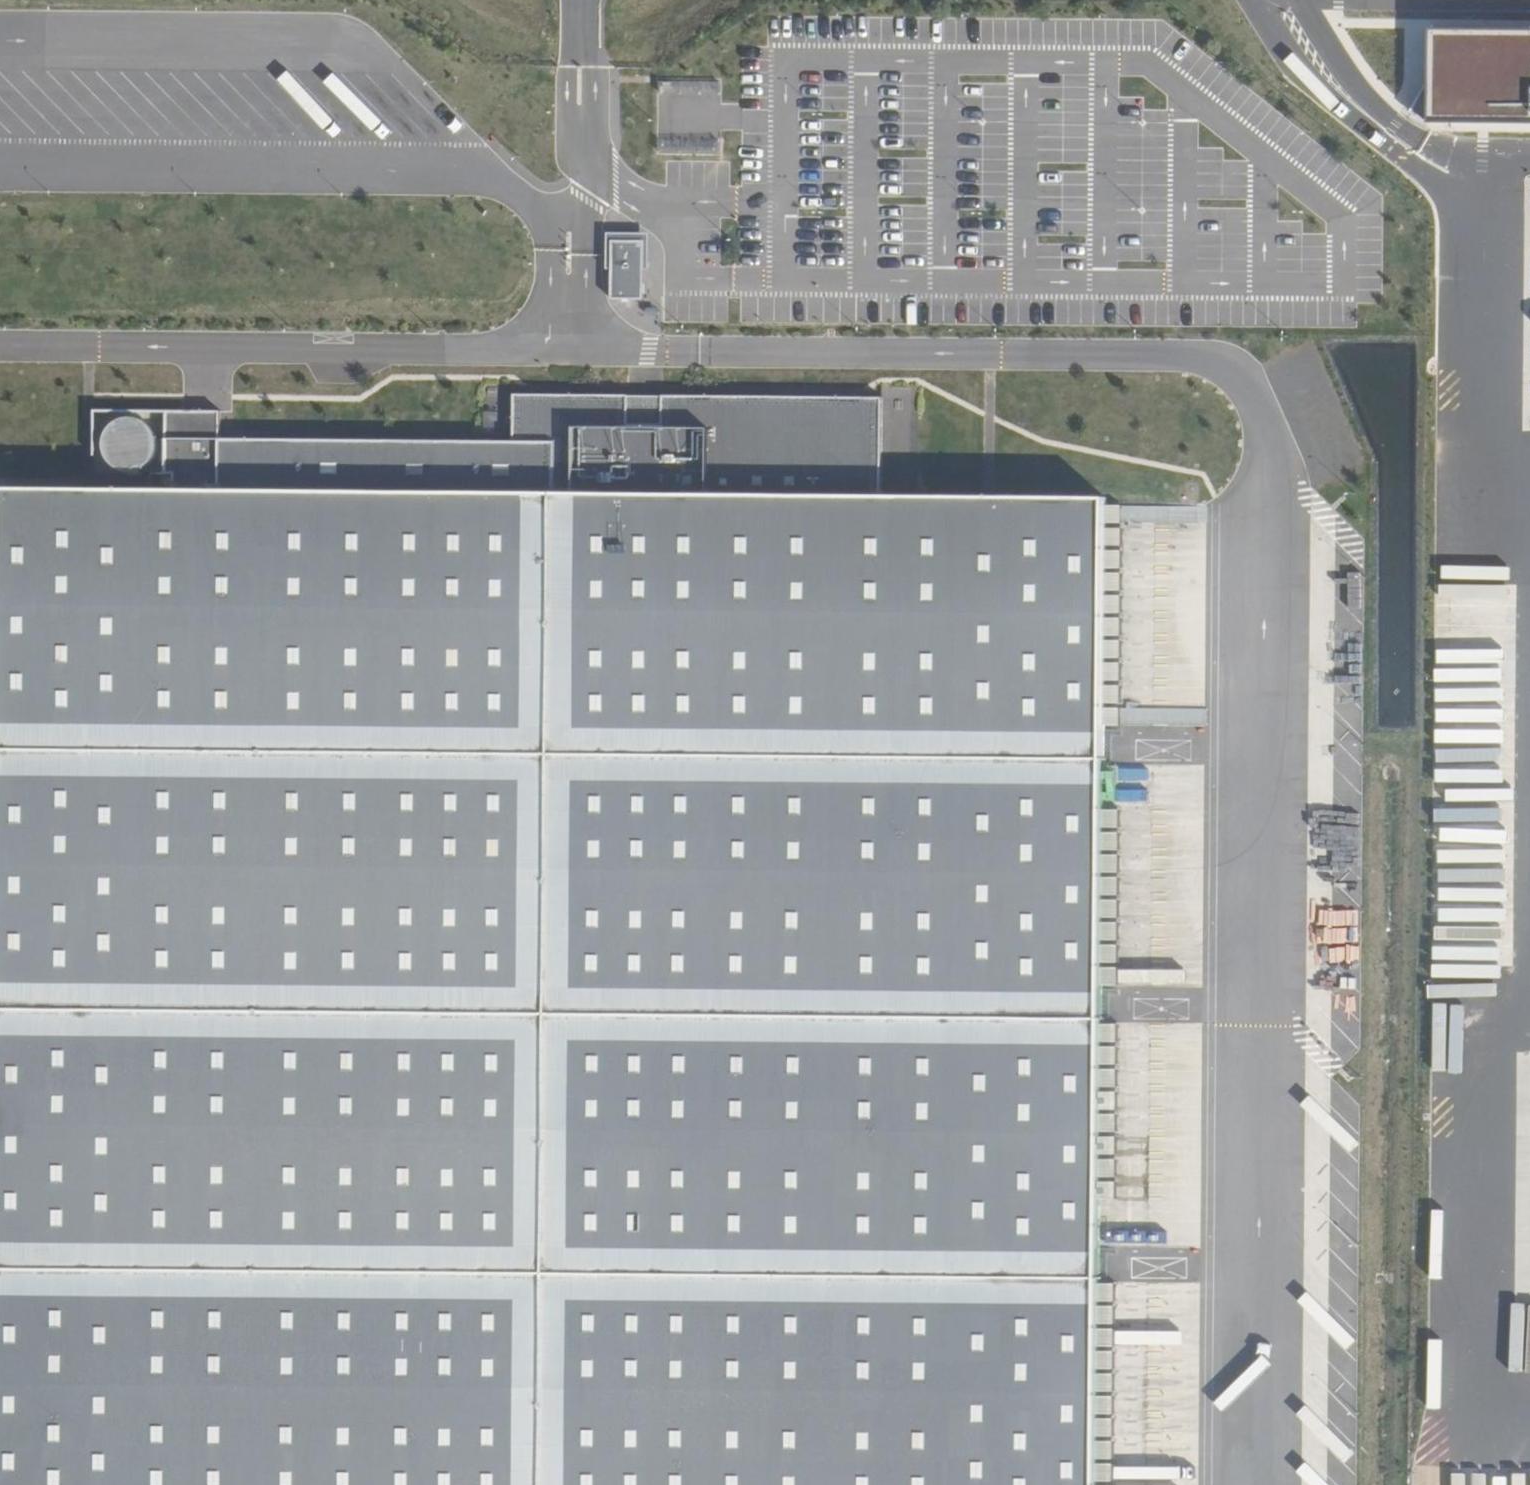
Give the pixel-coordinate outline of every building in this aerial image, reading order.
[(1421,19),(1417,127),(1529,132),(1529,24),(1421,19)] [(619,300),(649,300),(648,242),(618,242),(619,300)] [(0,472),(0,1484),(1121,1484),(1126,478),(0,472)] [(1507,957),(1509,930),(1496,930),(1495,956),(1507,957)] [(1303,1071),(1327,1077),(1332,1059),(1343,1062),(1349,1043),(1329,1038),(1333,1025),(1317,1021),(1303,1071)]
